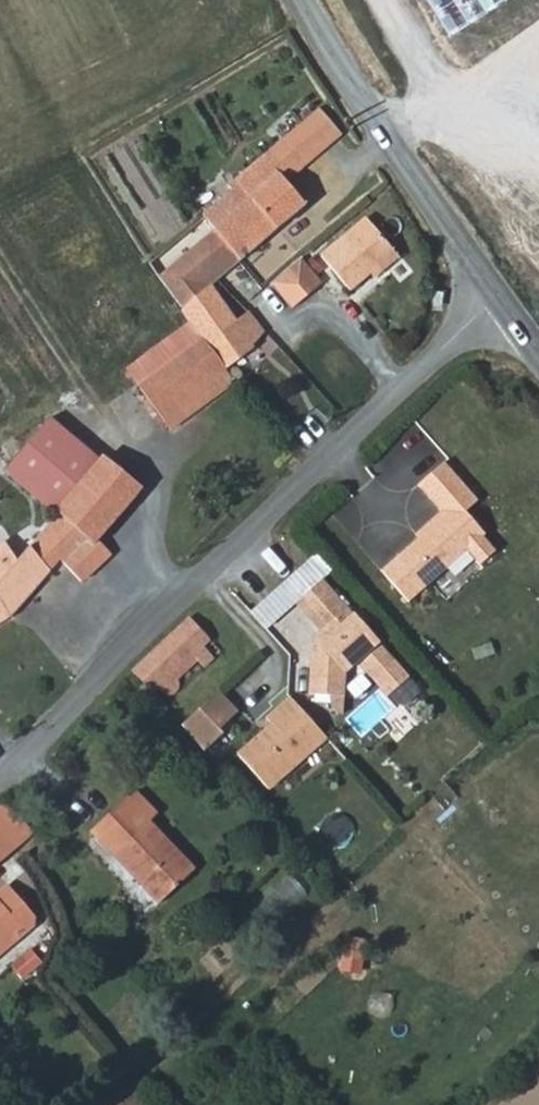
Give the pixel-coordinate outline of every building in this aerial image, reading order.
[(247,260),(282,229),(309,205),(291,183),(348,135),(326,109),(260,162),(235,183),(238,187),(209,211),(212,213),(222,227),(247,260)] [(368,220),(320,256),(350,294),(398,258),(368,220)] [(247,260),(222,227),(164,278),(185,312),(216,286),(247,260)] [(327,282),(306,257),(277,282),(298,307),(327,282)] [(262,305),(243,321),(216,286),(185,312),(210,345),(231,370),(271,337),(280,325),(262,305)] [(210,345),(205,348),(192,329),(151,362),(166,380),(144,397),(171,427),(178,435),(243,384),(231,370),(210,345)] [(130,408),(153,440),(171,427),(144,397),(130,408)] [(61,515),(75,496),(102,465),(52,421),(11,469),(52,507),(61,515)] [(399,556),(428,587),(471,547),(483,561),(499,546),(487,532),(489,530),(469,507),(482,496),(448,458),(421,482),(444,507),(427,522),(432,527),(399,556)] [(114,525),(145,486),(118,469),(105,462),(102,465),(75,496),(114,525)] [(75,496),(61,515),(48,531),(31,551),(53,572),(58,576),(71,565),(91,580),(115,552),(101,540),(114,525),(75,496)] [(39,522),(48,531),(61,515),(52,507),(39,522)] [(9,542),(0,548),(0,595),(12,613),(53,572),(31,551),(21,563),(9,542)] [(399,556),(385,568),(415,599),(428,587),(399,556)] [(415,679),(330,581),(302,605),(330,638),(318,649),(314,697),(352,698),(352,675),(364,668),(393,698),(415,679)] [(12,613),(0,595),(0,622),(12,613)] [(204,661),(210,667),(226,652),(197,620),(166,650),(191,674),(204,661)] [(187,687),(182,682),(191,674),(166,650),(133,681),(150,699),(159,692),(165,686),(177,696),(187,687)] [(210,667),(204,661),(191,674),(196,679),(210,667)] [(187,687),(196,679),(191,674),(182,682),(187,687)] [(245,713),(225,690),(189,724),(214,750),(231,733),(226,731),(245,713)] [(273,793),(334,739),(297,697),(270,718),(276,725),(241,753),(273,793)] [(139,796),(105,828),(168,905),(208,872),(164,825),(175,814),(154,792),(144,801),(139,796)] [(38,833),(9,801),(0,809),(0,828),(19,850),(38,833)] [(19,850),(0,828),(0,856),(5,861),(19,850)] [(277,920),(310,892),(297,876),(263,904),(277,920)] [(26,888),(18,878),(0,893),(0,899),(5,906),(26,888)] [(5,906),(0,910),(0,956),(47,917),(26,888),(5,906)]
